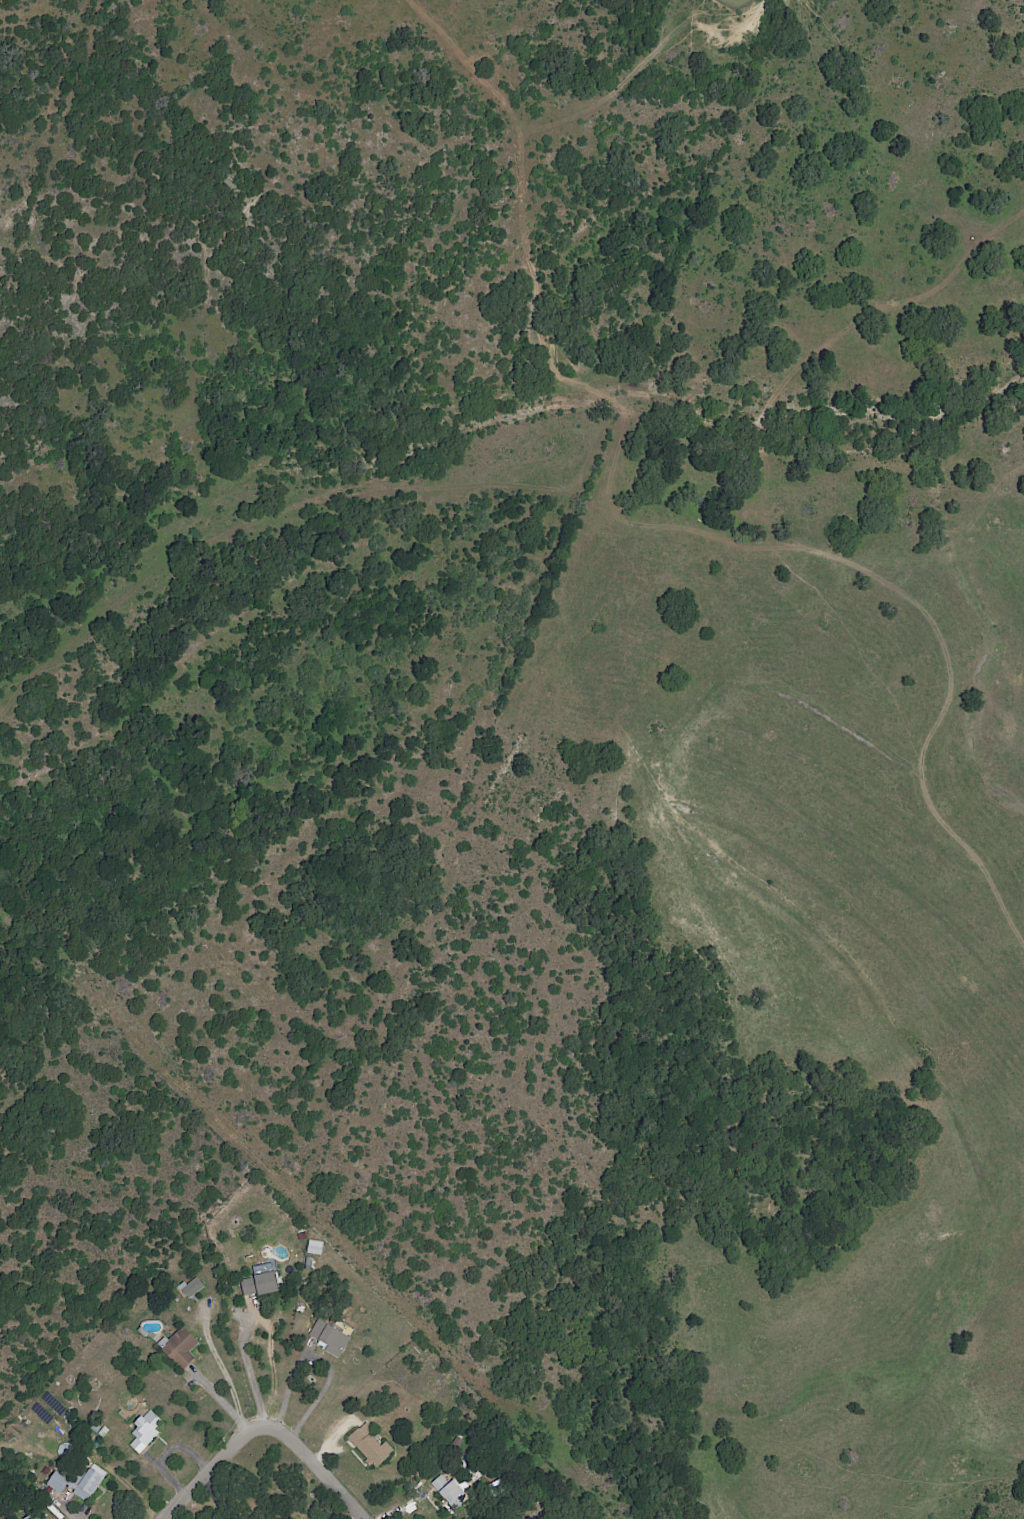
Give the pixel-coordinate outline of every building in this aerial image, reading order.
[(322,1242),(308,1241),(307,1254),(321,1255),(322,1242)] [(188,1300),(204,1287),(194,1276),(179,1289),(188,1300)] [(340,1358),(350,1336),(315,1320),(309,1335),(324,1342),(321,1349),(340,1358)] [(159,1349),(182,1371),(194,1358),(189,1354),(199,1343),(181,1326),(159,1349)] [(138,1455),(159,1433),(155,1429),(161,1422),(149,1410),(129,1432),(136,1438),(129,1446),(138,1455)] [(347,1439),(374,1469),(394,1451),(385,1442),(381,1446),(371,1435),(375,1432),(365,1422),(347,1439)] [(46,1485),(60,1495),(65,1488),(88,1502),(107,1473),(92,1464),(78,1486),(55,1471),(46,1485)] [(453,1480),(448,1484),(441,1475),(431,1484),(453,1511),(469,1499),(453,1480)]
